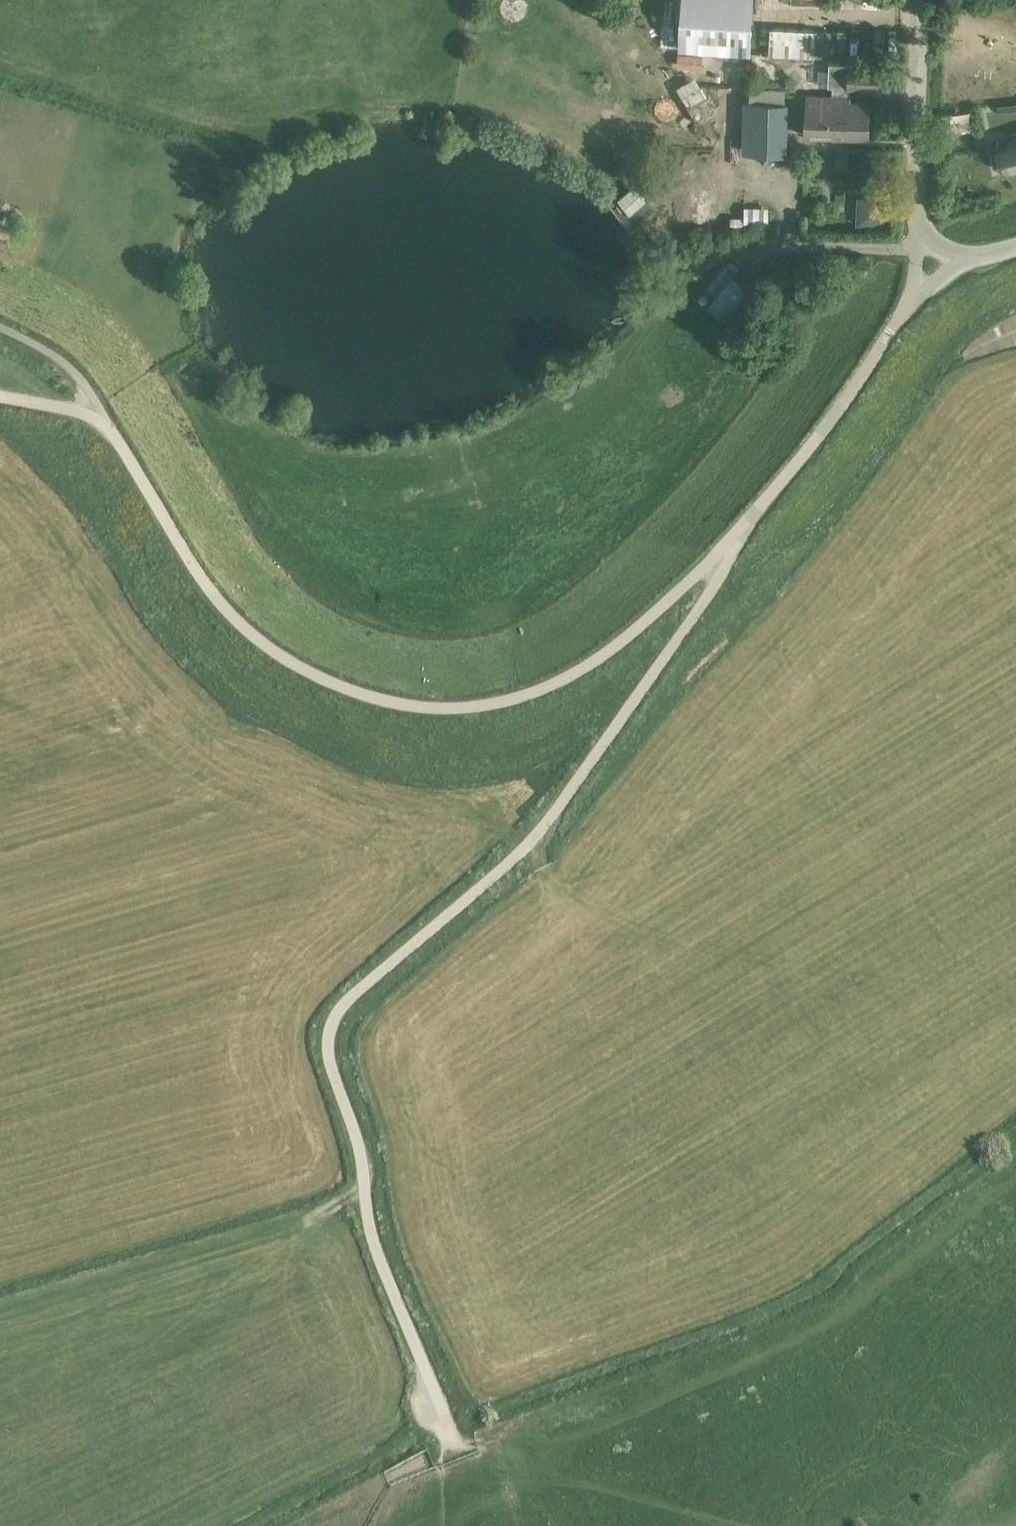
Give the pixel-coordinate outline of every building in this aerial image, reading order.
[(680,49),(750,53),(753,0),(682,0),(680,49)] [(770,27),(769,55),(815,57),(815,56),(830,57),(832,30),(770,27)] [(817,85),(848,87),(881,89),(882,65),(849,63),(829,62),(829,69),(818,69),(817,85)] [(850,101),(850,96),(808,95),(807,135),(870,136),(870,101),(850,101)] [(747,101),(746,152),(786,153),(788,102),(747,101)] [(713,103),(693,115),(698,123),(718,111),(713,103)] [(995,147),(1002,171),(1015,162),(1015,140),(995,147)] [(616,197),(629,213),(646,198),(634,183),(616,197)] [(856,197),(855,225),(884,226),(885,198),(856,197)] [(0,216),(0,227),(13,232),(18,219),(3,213),(1,217),(0,216)] [(724,316),(746,289),(733,278),(710,306),(724,316)]
